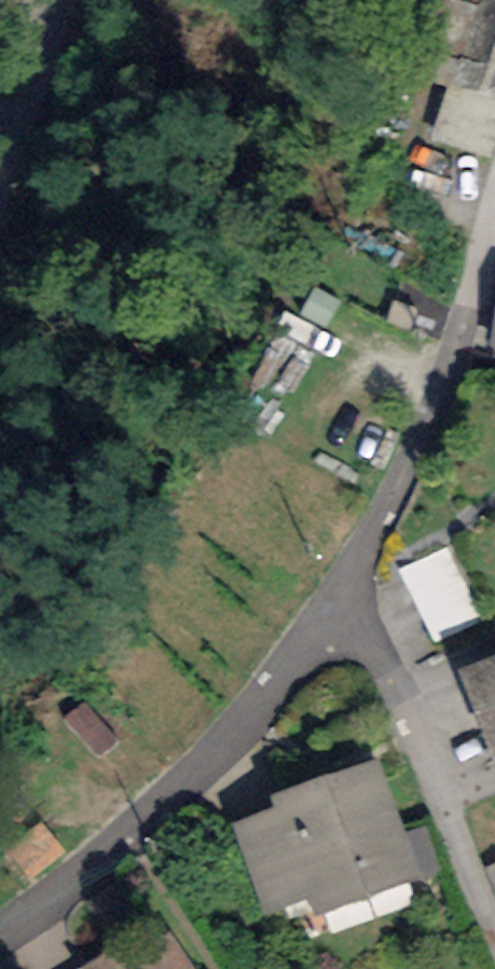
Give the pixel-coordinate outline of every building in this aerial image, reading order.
[(494,99),(494,0),(473,0),(447,84),(494,99)] [(493,758),(494,757),(494,659),(459,673),(493,758)] [(377,757),(274,795),(279,809),(231,827),(266,918),(309,902),(316,920),(423,879),(377,757)] [(165,917),(79,968),(196,968),(165,917)]
